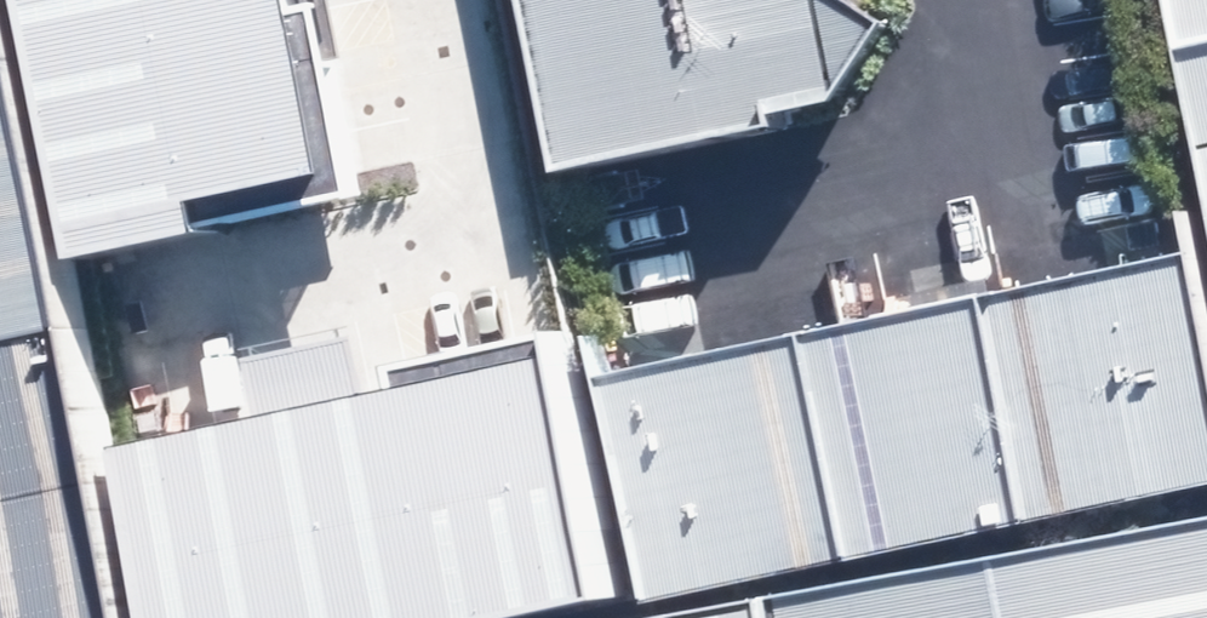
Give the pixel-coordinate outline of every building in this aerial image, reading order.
[(89,328),(22,0),(0,0),(0,346),(89,328)] [(98,233),(373,177),(336,0),(49,0),(98,233)] [(585,154),(862,94),(904,17),(873,0),(552,0),(585,154)] [(1189,46),(1206,42),(1206,0),(1180,0),(1189,46)] [(1189,46),(1206,134),(1206,42),(1189,46)] [(1206,482),(1206,247),(999,291),(1047,516),(1206,482)] [(999,291),(819,328),(866,554),(1047,516),(999,291)] [(139,428),(177,617),(455,617),(629,584),(577,319),(385,357),(389,378),(330,390),(139,428)] [(89,328),(0,346),(0,617),(145,617),(89,328)] [(655,598),(866,554),(819,328),(607,373),(655,598)] [(783,586),(789,617),(1206,617),(1206,505),(783,586)] [(769,600),(667,617),(772,617),(769,600)]
